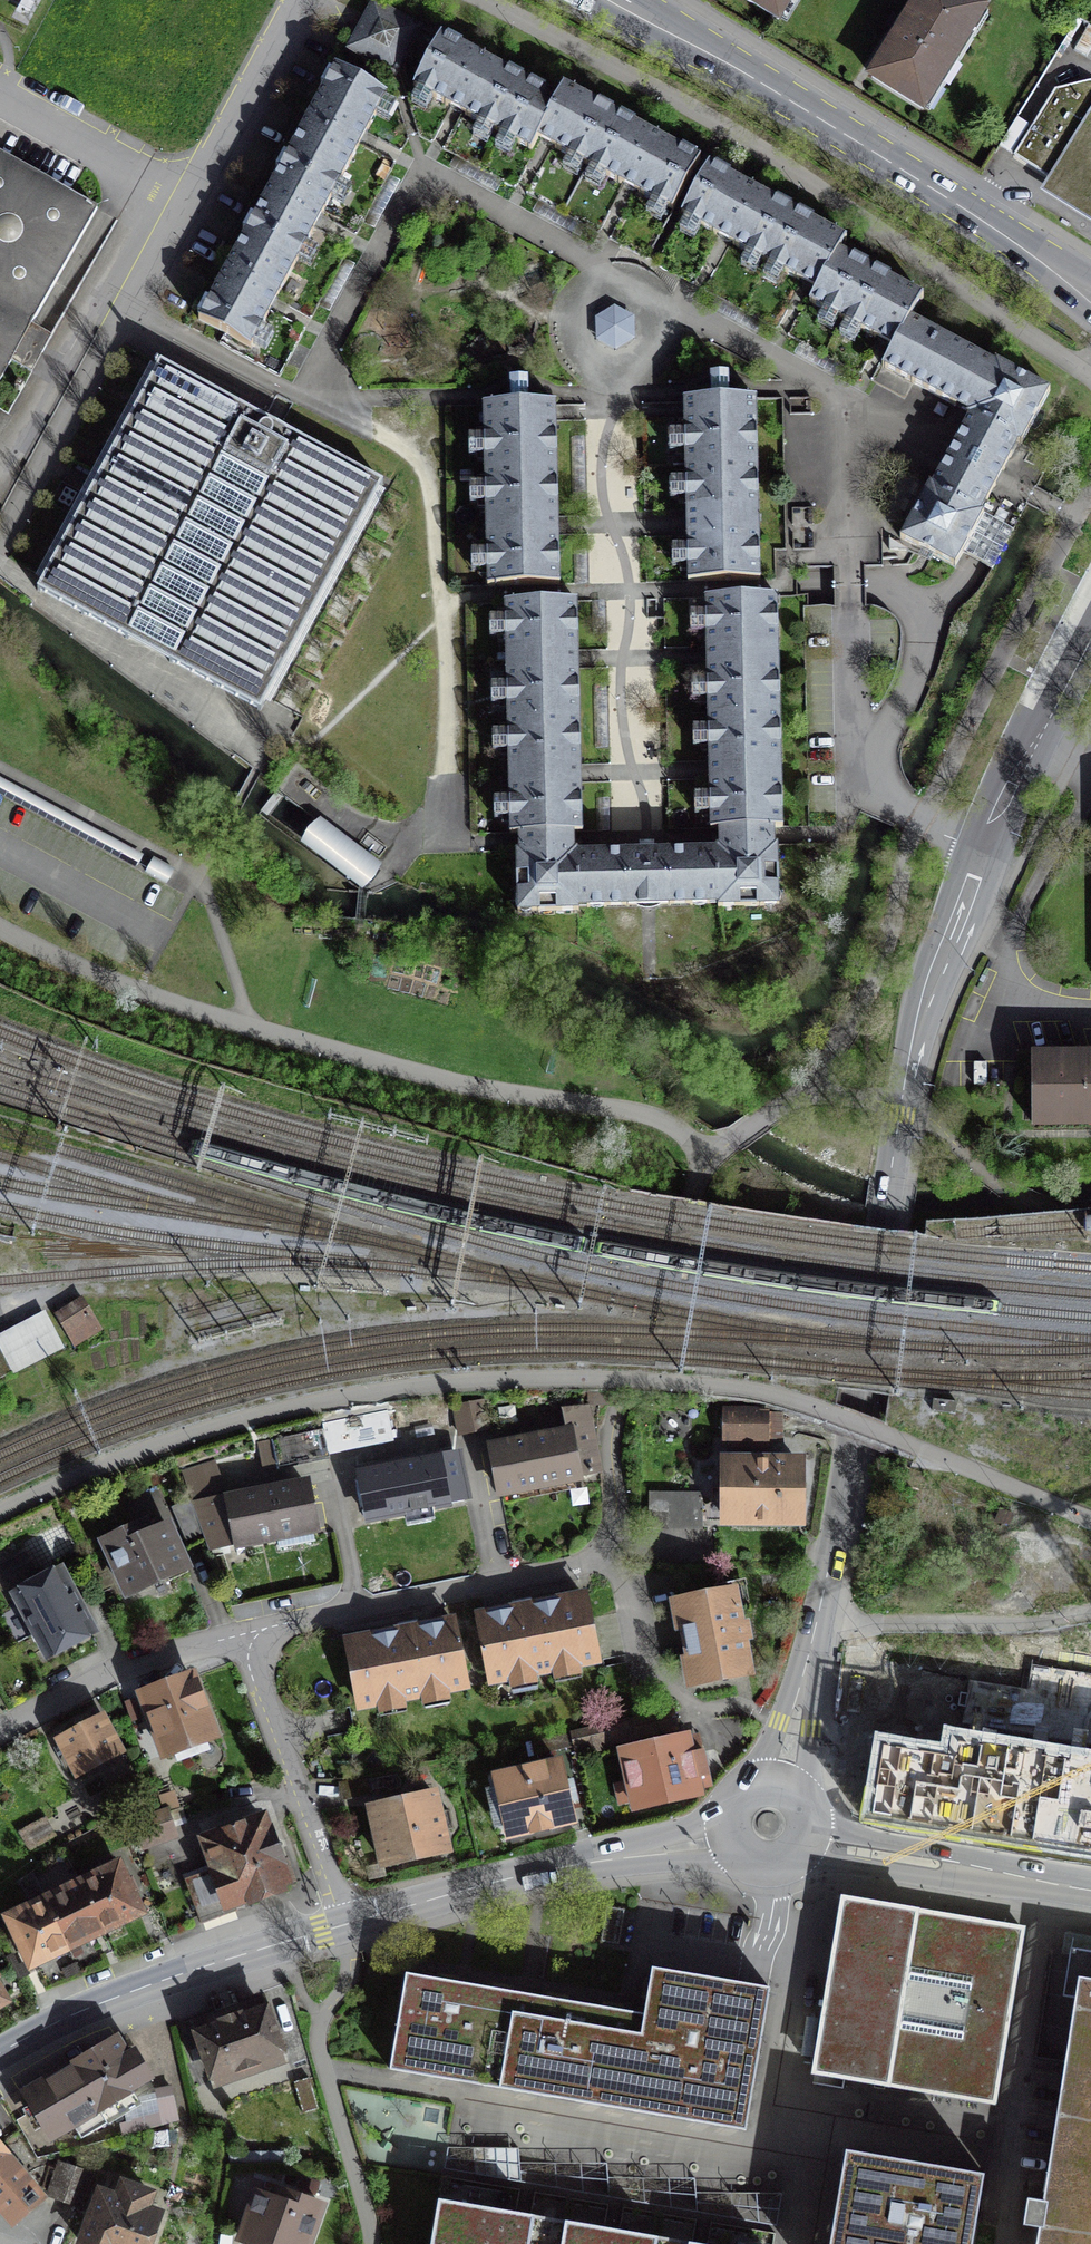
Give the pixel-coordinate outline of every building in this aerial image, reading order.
[(777,19),(789,0),(747,0),(777,19)] [(920,113),(984,12),(965,0),(920,0),(869,81),(920,113)] [(344,50),(397,78),(429,37),(371,1),(344,50)] [(564,85),(558,95),(442,33),(414,87),(456,110),(532,150),(538,139),(547,144),(631,189),(674,211),(702,158),(564,85)] [(384,95),(331,67),(195,321),(248,350),(272,305),(317,220),(361,139),(384,95)] [(1049,178),(1057,182),(1084,139),(1090,129),(1090,86),(1054,90),(1016,156),(1049,178)] [(1084,139),(1057,182),(1049,178),(1045,185),(1042,190),(1090,221),(1090,129),(1084,139)] [(884,341),(895,347),(884,368),(960,410),(968,415),(946,457),(939,469),(902,534),(953,562),(998,481),(1048,391),(912,317),(924,296),(842,251),(848,240),(712,165),(683,216),(725,239),(807,284),(816,289),(810,300),(884,341)] [(97,235),(0,179),(0,410),(97,235)] [(615,353),(636,343),(635,316),(613,305),(593,317),(595,345),(615,353)] [(384,494),(157,371),(39,589),(139,643),(167,658),(266,712),(384,494)] [(712,398),(683,399),(683,411),(686,524),(687,580),(761,578),(756,397),(728,398),(727,376),(711,377),(712,398)] [(511,403),(483,404),(488,585),(560,584),(559,527),(556,415),(555,403),(527,404),(526,381),(510,381),(511,403)] [(705,599),(706,659),(708,771),(710,828),(783,826),(778,597),(705,599)] [(578,601),(506,603),(512,832),(582,831),(581,774),(579,659),(578,601)] [(0,778),(0,790),(138,864),(144,855),(0,778)] [(303,847),(355,888),(372,867),(320,826),(303,847)] [(747,848),(682,850),(615,851),(545,849),(516,850),(518,911),(779,904),(777,847),(747,848)] [(167,885),(175,869),(155,858),(147,873),(167,885)] [(1061,1066),(1061,1055),(1034,1056),(1034,1088),(1035,1123),(1090,1123),(1090,1066),(1061,1066)] [(80,1300),(57,1315),(76,1343),(99,1328),(80,1300)] [(0,1341),(0,1380),(62,1348),(46,1317),(0,1341)] [(489,1434),(483,1402),(451,1409),(457,1440),(489,1434)] [(585,1408),(560,1412),(564,1436),(489,1449),(497,1493),(571,1481),(597,1477),(585,1408)] [(781,1438),(780,1412),(725,1414),(726,1440),(781,1438)] [(325,1429),(273,1439),(279,1468),(331,1458),(325,1429)] [(456,1455),(366,1470),(373,1513),(464,1499),(456,1455)] [(725,1462),(726,1523),(796,1523),(796,1462),(725,1462)] [(181,1472),(211,1551),(317,1526),(306,1483),(221,1503),(211,1464),(181,1472)] [(704,1528),(704,1492),(648,1491),(648,1528),(704,1528)] [(188,1503),(173,1510),(185,1539),(201,1532),(188,1503)] [(183,1564),(162,1518),(106,1543),(127,1589),(183,1564)] [(26,1554),(2,1566),(10,1583),(34,1571),(26,1554)] [(92,1630),(61,1571),(15,1596),(46,1655),(92,1630)] [(746,1674),(731,1588),(681,1596),(696,1682),(746,1674)] [(594,1651),(582,1591),(470,1613),(482,1673),(594,1651)] [(458,1673),(447,1619),(340,1641),(351,1695),(458,1673)] [(216,1745),(192,1673),(141,1690),(165,1762),(216,1745)] [(673,1710),(572,1732),(577,1754),(613,1747),(611,1738),(676,1724),(673,1710)] [(75,1773),(119,1751),(101,1714),(56,1736),(75,1773)] [(690,1753),(686,1736),(623,1749),(635,1808),(700,1795),(696,1776),(708,1774),(703,1750),(690,1753)] [(870,1817),(1090,1853),(1090,1765),(950,1742),(948,1757),(882,1746),(870,1817)] [(571,1821),(559,1764),(495,1777),(507,1834),(571,1821)] [(374,1777),(377,1791),(402,1786),(399,1772),(374,1777)] [(447,1850),(435,1795),(370,1808),(382,1864),(447,1850)] [(294,1887),(266,1811),(212,1832),(224,1868),(183,1882),(196,1920),(240,1906),(294,1887)] [(172,1830),(167,1813),(137,1822),(143,1839),(172,1830)] [(45,1820),(22,1832),(30,1847),(53,1834),(45,1820)] [(117,1867),(81,1885),(102,1930),(138,1912),(117,1867)] [(81,1885),(45,1902),(67,1947),(102,1930),(81,1885)] [(1021,1928),(844,1900),(830,1986),(815,2075),(994,2102),(1013,1981),(1021,1928)] [(33,1963),(67,1947),(45,1902),(11,1918),(33,1963)] [(1071,1945),(1062,1997),(1075,2000),(1042,2199),(1028,2197),(1023,2225),(1035,2227),(1032,2243),(1090,2243),(1090,1949),(1071,1945)] [(677,2119),(746,2130),(770,1988),(748,1985),(651,1968),(643,2014),(407,1974),(390,2069),(469,2083),(563,2099),(677,2119)] [(212,2080),(286,2053),(264,1994),(191,2020),(212,2080)] [(121,2097),(148,2080),(119,2033),(19,2096),(47,2141),(69,2127),(79,2143),(130,2112),(121,2097)] [(309,2077),(291,2082),(302,2115),(320,2109),(309,2077)] [(170,2088),(154,2092),(161,2125),(178,2121),(170,2088)] [(11,2224),(44,2197),(0,2144),(0,2211),(11,2224)] [(844,2150),(828,2243),(971,2243),(983,2174),(844,2150)] [(92,2173),(74,2168),(59,2164),(49,2197),(64,2201),(82,2207),(92,2173)] [(253,2243),(308,2243),(322,2205),(257,2182),(237,2239),(253,2243)] [(159,2213),(144,2207),(150,2193),(125,2183),(119,2199),(100,2192),(80,2243),(147,2243),(159,2213)] [(698,2243),(613,2229),(522,2214),(441,2200),(434,2243),(704,2243),(698,2243)]
